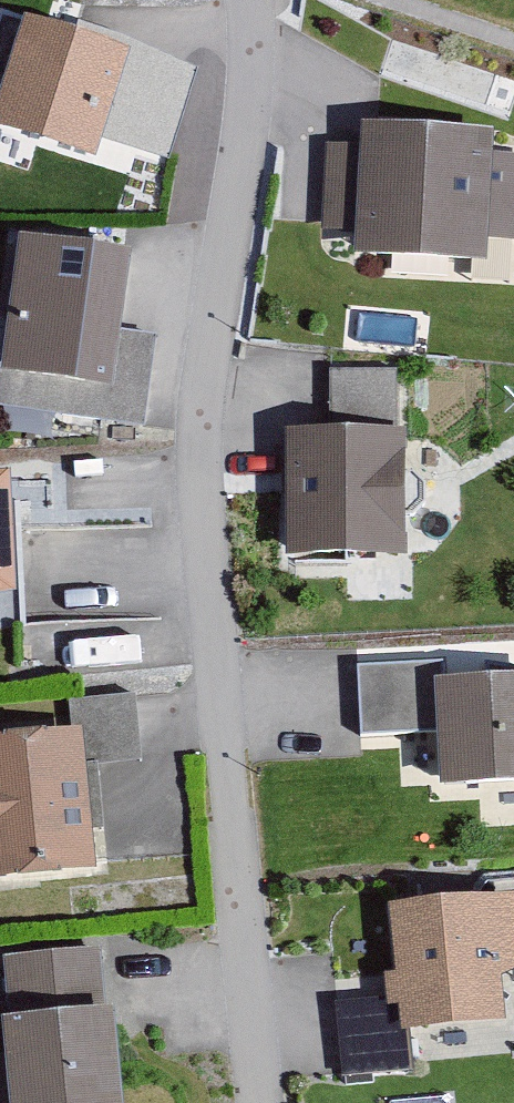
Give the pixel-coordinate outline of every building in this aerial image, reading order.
[(162,60),(34,21),(1,127),(105,159),(111,139),(135,146),(162,60)] [(377,125),(374,152),(334,148),(326,232),(370,236),(369,255),(498,267),(500,240),(513,241),(513,162),(500,160),(503,137),(377,125)] [(139,261),(38,245),(19,370),(120,386),(139,261)] [(299,567),(417,565),(414,442),(396,442),(395,382),(331,383),(332,438),(297,439),(299,567)] [(35,602),(29,486),(0,487),(0,604),(35,602)] [(428,741),(426,677),(361,680),(363,743),(428,741)] [(451,693),(453,791),(513,791),(513,692),(451,693)] [(77,741),(0,747),(0,886),(107,879),(99,771),(145,768),(141,711),(75,716),(77,741)] [(400,917),(405,1011),(342,1014),(345,1082),(415,1078),(413,1037),(512,1032),(509,982),(513,982),(513,911),(400,917)] [(26,1102),(136,1102),(128,1013),(109,1015),(104,960),(14,968),(26,1102)]
